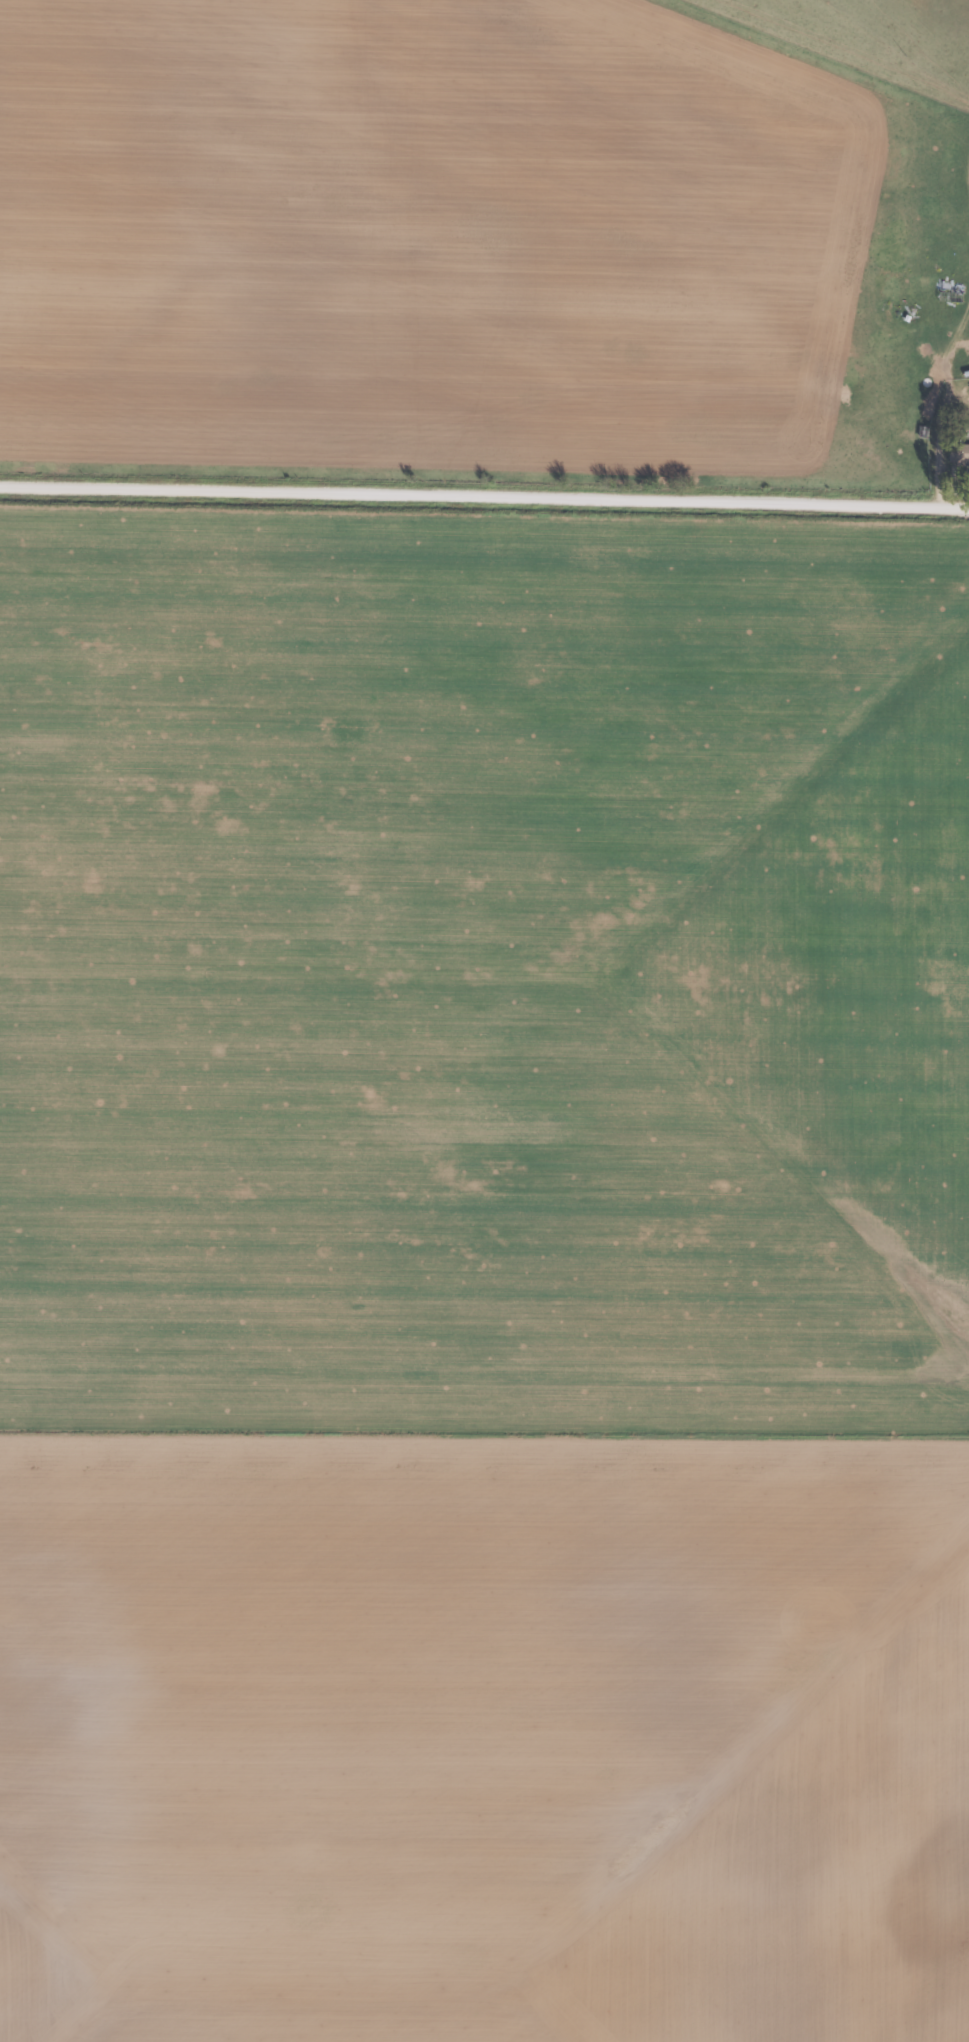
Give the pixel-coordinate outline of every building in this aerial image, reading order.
[(964,292),(942,292),(942,300),(964,300),(964,292)] [(952,443),(952,467),(968,468),(968,443),(952,443)]
